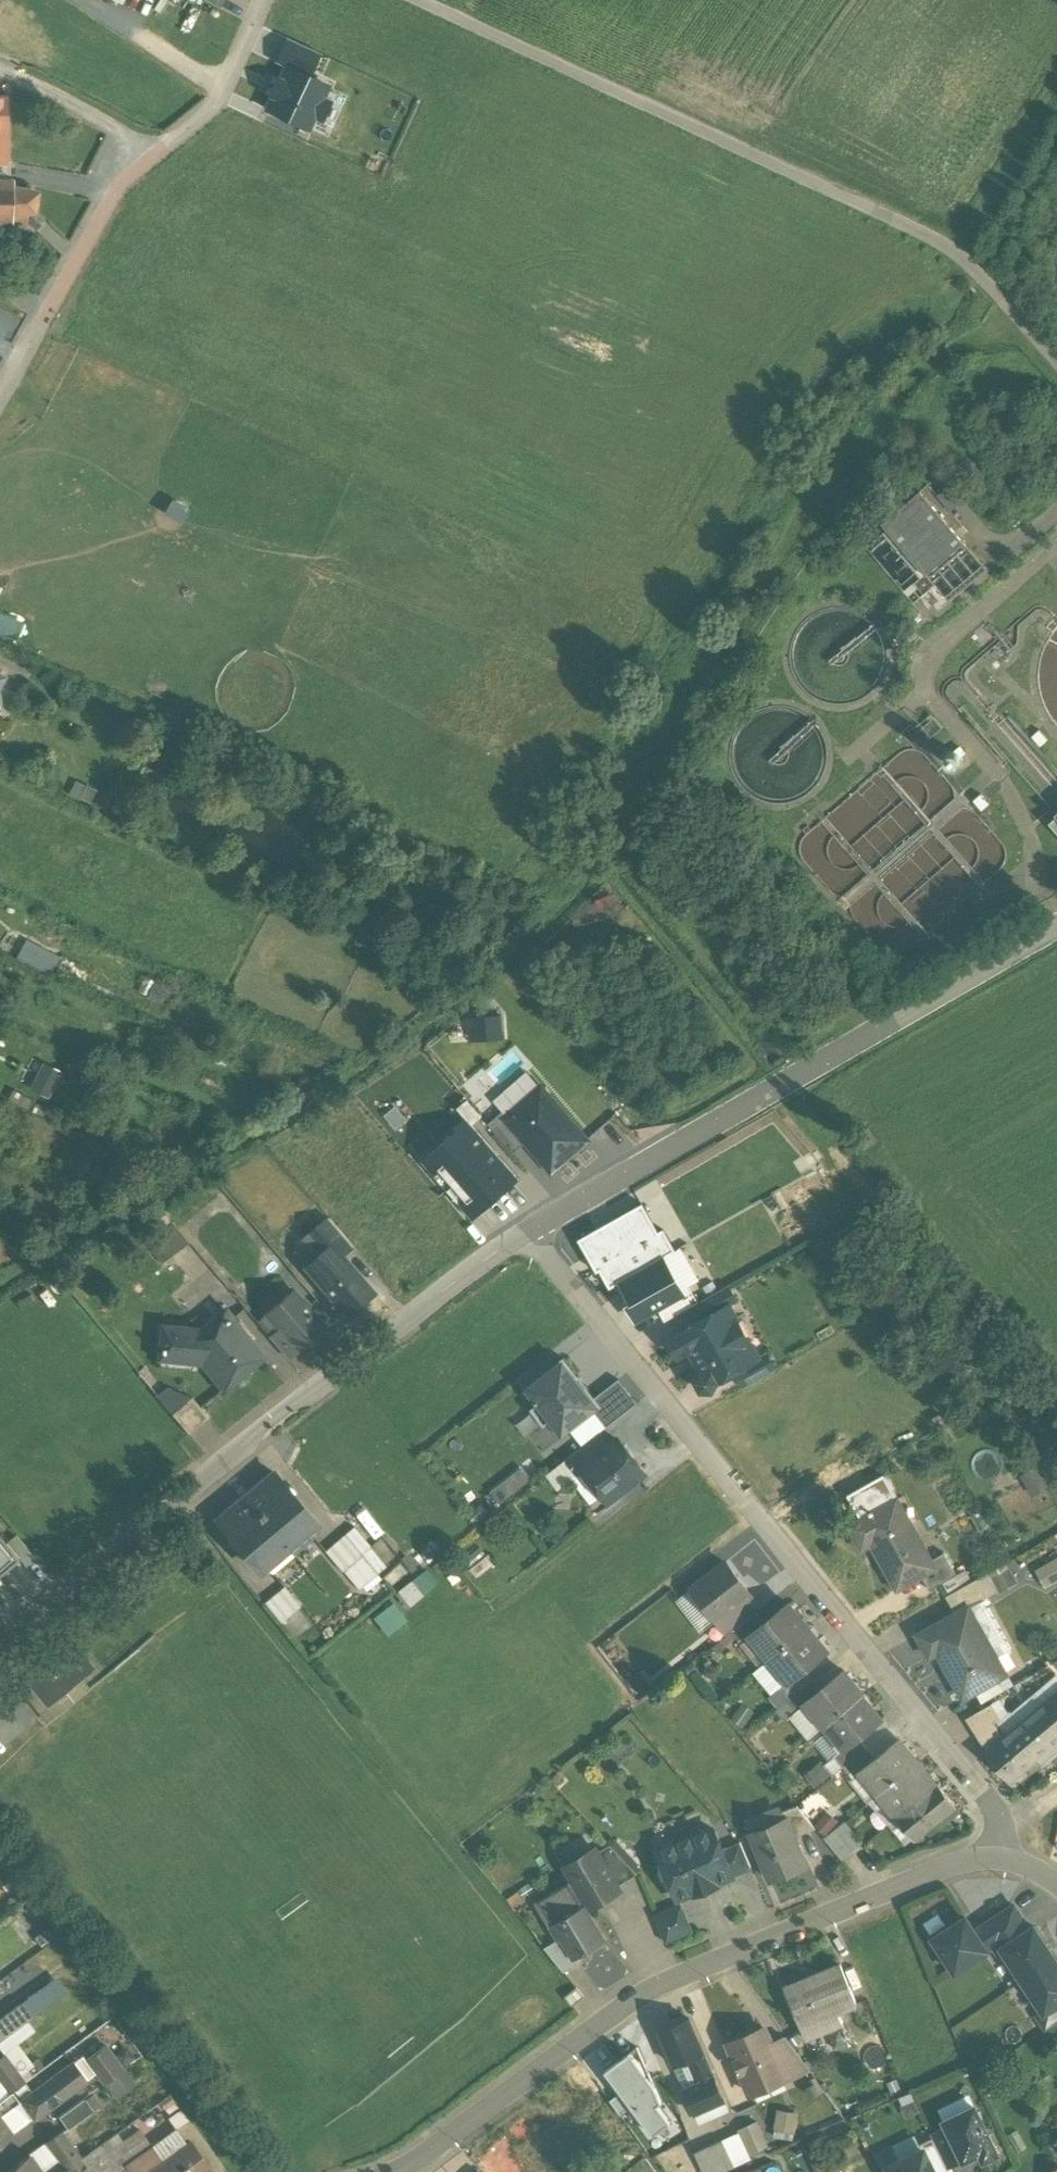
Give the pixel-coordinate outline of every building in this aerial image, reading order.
[(288,68),(310,79),(321,56),(288,40),(277,63),(288,68)] [(273,98),(267,110),(308,130),(315,117),(323,121),(331,104),(323,100),(329,88),(310,79),(288,68),(281,82),(279,81),(271,97),(273,98)] [(0,181),(0,223),(9,223),(9,224),(12,224),(12,223),(26,223),(26,221),(27,214),(29,214),(30,214),(31,213),(32,213),(33,212),(34,212),(37,194),(29,190),(13,190),(13,180),(10,180),(10,181),(2,181),(0,181)] [(44,221),(36,214),(33,212),(32,213),(31,213),(30,214),(29,214),(27,214),(26,221),(28,223),(35,230),(36,230),(44,222),(43,221),(44,221)] [(964,543),(920,492),(882,524),(926,576),(964,543)] [(161,511),(178,521),(186,508),(168,498),(161,511)] [(15,640),(21,620),(0,613),(0,635),(15,640)] [(984,624),(969,637),(978,647),(993,634),(984,624)] [(1005,637),(992,649),(1005,664),(1012,658),(1008,653),(1014,648),(1005,637)] [(933,719),(920,731),(929,741),(942,730),(933,719)] [(1039,731),(1031,738),(1040,748),(1048,741),(1039,731)] [(959,749),(954,753),(954,754),(957,755),(958,757),(959,758),(959,759),(964,755),(959,749)] [(945,758),(944,761),(945,764),(946,766),(949,768),(952,768),(955,768),(957,766),(959,764),(960,761),(959,759),(959,758),(958,757),(957,755),(954,754),(954,753),(952,753),(949,754),(946,755),(945,758)] [(980,796),(972,803),(981,813),(989,806),(980,796)] [(1054,816),(1056,818),(1048,825),(1056,835),(1056,814),(1054,816)] [(6,935),(0,951),(55,970),(60,954),(6,935)] [(504,1015),(468,1016),(469,1040),(505,1038),(504,1015)] [(51,1099),(62,1072),(42,1064),(31,1091),(51,1099)] [(527,1147),(550,1173),(585,1144),(541,1091),(505,1120),(527,1147)] [(467,1124),(471,1128),(480,1120),(467,1104),(457,1112),(467,1124)] [(514,1158),(527,1147),(505,1120),(501,1114),(487,1125),(514,1158)] [(473,1223),(519,1183),(471,1128),(467,1124),(421,1164),(473,1223)] [(609,1290),(674,1253),(662,1231),(657,1234),(642,1206),(578,1242),(596,1275),(600,1273),(609,1290)] [(353,1250),(328,1221),(312,1235),(323,1247),(329,1242),(343,1258),(353,1250)] [(164,1264),(190,1243),(177,1226),(150,1246),(164,1264)] [(343,1258),(329,1242),(323,1247),(315,1254),(319,1259),(307,1270),(348,1317),(374,1295),(343,1258)] [(683,1292),(664,1259),(617,1286),(629,1306),(624,1309),(635,1327),(658,1313),(686,1298),(683,1292)] [(189,1293),(199,1311),(229,1295),(215,1269),(203,1276),(207,1284),(189,1293)] [(727,1288),(696,1305),(705,1321),(728,1308),(728,1309),(736,1305),(727,1288)] [(664,1324),(696,1305),(688,1290),(683,1292),(686,1298),(658,1313),(664,1324)] [(312,1308),(306,1301),(302,1301),(296,1294),(270,1316),(283,1332),(300,1351),(301,1353),(327,1331),(312,1313),(312,1308)] [(705,1321),(667,1342),(677,1359),(688,1353),(701,1374),(695,1384),(700,1393),(711,1393),(717,1384),(735,1374),(758,1361),(757,1360),(749,1345),(747,1342),(740,1347),(731,1331),(738,1326),(737,1324),(728,1309),(728,1308),(705,1321)] [(265,1361),(227,1313),(202,1333),(165,1329),(162,1356),(207,1361),(229,1389),(265,1361)] [(753,1343),(741,1322),(737,1324),(738,1326),(731,1331),(740,1347),(747,1342),(749,1345),(753,1343)] [(300,1351),(283,1332),(271,1341),(288,1361),(300,1351)] [(758,1361),(735,1374),(744,1389),(774,1372),(765,1355),(757,1360),(758,1361)] [(594,1401),(563,1361),(524,1392),(536,1407),(530,1412),(543,1429),(549,1424),(562,1440),(594,1415),(601,1410),(594,1401)] [(606,1430),(636,1406),(618,1383),(594,1401),(601,1410),(594,1415),(606,1430)] [(597,1437),(566,1461),(578,1476),(584,1471),(583,1470),(608,1451),(607,1450),(597,1437)] [(643,1475),(618,1442),(607,1450),(608,1451),(583,1470),(584,1471),(601,1493),(600,1498),(604,1504),(611,1505),(617,1500),(617,1495),(643,1475)] [(521,1468),(487,1491),(496,1504),(530,1481),(521,1468)] [(315,1524),(274,1474),(217,1522),(258,1571),(315,1524)] [(932,1564),(897,1502),(850,1530),(863,1552),(873,1546),(899,1591),(923,1578),(936,1570),(932,1564)] [(372,1549),(355,1530),(346,1538),(362,1557),(372,1549)] [(346,1538),(346,1537),(326,1554),(343,1574),(344,1573),(362,1558),(363,1558),(362,1557),(346,1538)] [(17,1538),(7,1547),(19,1562),(27,1571),(37,1562),(17,1538)] [(19,1562),(7,1547),(0,1539),(0,1577),(19,1562)] [(936,1570),(923,1578),(931,1592),(957,1577),(945,1556),(932,1564),(936,1570)] [(1029,1595),(1056,1580),(1056,1556),(1019,1577),(1029,1595)] [(362,1558),(344,1573),(359,1592),(377,1577),(362,1558)] [(749,1597),(724,1564),(691,1589),(717,1622),(745,1600),(749,1597)] [(408,1606),(437,1584),(427,1571),(398,1593),(408,1606)] [(976,1581),(945,1598),(956,1616),(968,1609),(969,1611),(987,1601),(976,1581)] [(1049,1587),(1056,1601),(1056,1582),(1049,1587)] [(302,1608),(285,1587),(263,1605),(280,1626),(302,1608)] [(755,1614),(745,1600),(717,1622),(727,1636),(731,1633),(755,1614)] [(386,1635),(406,1620),(392,1603),(373,1617),(386,1635)] [(764,1625),(749,1636),(750,1638),(769,1660),(807,1629),(788,1605),(764,1625)] [(991,1663),(964,1614),(969,1611),(968,1609),(956,1616),(918,1638),(930,1659),(938,1655),(964,1700),(1006,1676),(997,1659),(991,1663)] [(755,1614),(731,1633),(741,1645),(750,1638),(749,1636),(764,1625),(755,1614)] [(807,1629),(769,1660),(787,1683),(788,1684),(803,1671),(827,1652),(807,1629)] [(76,1646),(27,1686),(49,1712),(97,1672),(76,1646)] [(803,1671),(788,1684),(787,1683),(778,1690),(787,1701),(812,1681),(803,1671)] [(819,1691),(804,1704),(804,1705),(824,1728),(862,1696),(842,1672),(819,1691)] [(812,1681),(787,1701),(796,1712),(804,1705),(804,1704),(819,1691),(812,1681)] [(862,1696),(824,1728),(842,1750),(842,1751),(857,1738),(881,1719),(862,1696)] [(988,1754),(1011,1782),(1039,1758),(1043,1763),(1056,1751),(1056,1698),(1005,1741),(988,1754)] [(992,1705),(967,1720),(988,1754),(1005,1741),(995,1724),(1001,1720),(992,1705)] [(857,1738),(842,1751),(842,1750),(833,1757),(842,1769),(866,1749),(857,1738)] [(874,1758),(859,1771),(860,1772),(879,1795),(918,1763),(897,1739),(874,1758)] [(866,1749),(842,1769),(851,1780),(860,1772),(859,1771),(874,1758),(866,1749)] [(918,1763),(879,1795),(898,1818),(937,1787),(936,1785),(935,1786),(929,1778),(929,1777),(918,1763)] [(898,1818),(897,1819),(914,1840),(955,1805),(939,1785),(937,1787),(898,1818)] [(815,1830),(797,1807),(781,1813),(784,1822),(786,1821),(794,1839),(815,1830)] [(794,1839),(786,1821),(784,1822),(751,1836),(770,1882),(805,1867),(794,1839)] [(862,1844),(845,1823),(834,1832),(852,1853),(862,1844)] [(712,1830),(657,1853),(662,1866),(660,1866),(657,1874),(660,1882),(668,1885),(670,1885),(677,1901),(694,1894),(694,1896),(717,1887),(716,1885),(732,1878),(731,1876),(721,1852),(712,1830)] [(852,1853),(834,1832),(824,1840),(841,1861),(852,1853)] [(740,1844),(721,1852),(731,1876),(750,1869),(740,1844)] [(634,1873),(609,1847),(597,1854),(617,1888),(636,1877),(634,1873)] [(597,1854),(595,1851),(565,1869),(589,1910),(620,1892),(617,1888),(597,1854)] [(569,1886),(536,1905),(558,1942),(563,1939),(575,1960),(603,1943),(569,1886)] [(680,1907),(653,1918),(665,1945),(692,1933),(680,1907)] [(1014,1907),(980,1929),(988,1941),(989,1941),(1022,1919),(1014,1907)] [(965,1919),(933,1940),(955,1974),(994,1948),(989,1941),(988,1941),(980,1929),(974,1933),(965,1919)] [(1022,1919),(989,1941),(994,1948),(997,1953),(1002,1950),(1001,1949),(1029,1931),(1022,1919)] [(1029,1931),(1001,1949),(1002,1950),(1023,1982),(1055,1961),(1034,1928),(1029,1931)] [(558,1942),(544,1950),(563,1974),(579,1965),(575,1960),(563,1939),(558,1942)] [(1023,1982),(1043,2014),(1044,2015),(1056,2006),(1056,1963),(1055,1961),(1023,1982)] [(840,1966),(785,1990),(805,2040),(841,2025),(837,2014),(856,2006),(840,1966)] [(55,1976),(20,2002),(31,2017),(66,1991),(55,1976)] [(584,1999),(576,1989),(564,1999),(571,2008),(584,1999)] [(0,2023),(0,2045),(34,2020),(23,2006),(0,2023)] [(1044,2015),(1043,2014),(1037,2017),(1046,2031),(1056,2023),(1056,2006),(1044,2015)] [(46,2017),(0,2051),(0,2052),(9,2063),(55,2029),(46,2017)] [(689,2021),(659,2034),(673,2068),(687,2062),(703,2054),(704,2054),(689,2021)] [(771,2046),(764,2030),(728,2046),(750,2096),(809,2071),(786,2039),(771,2046)] [(124,2073),(106,2049),(87,2064),(105,2087),(124,2073)] [(632,2109),(653,2136),(671,2124),(660,2107),(661,2104),(651,2081),(636,2049),(604,2072),(621,2094),(632,2109)] [(703,2054),(687,2062),(697,2084),(713,2077),(703,2054)] [(0,2062),(0,2081),(0,2082),(12,2097),(26,2087),(18,2076),(5,2059),(0,2062)] [(687,2062),(673,2068),(683,2090),(697,2084),(687,2062)] [(41,2091),(23,2105),(36,2123),(88,2084),(75,2066),(41,2091)] [(25,2071),(18,2076),(26,2087),(33,2082),(25,2071)] [(697,2084),(683,2090),(695,2116),(724,2103),(713,2077),(697,2084)] [(0,2106),(0,2117),(2,2120),(23,2105),(41,2091),(37,2085),(29,2091),(26,2087),(12,2097),(0,2106)] [(632,2109),(621,2094),(610,2103),(621,2117),(632,2109)] [(84,2102),(60,2120),(69,2133),(94,2115),(84,2102)] [(975,2106),(943,2122),(946,2127),(963,2162),(980,2154),(983,2162),(998,2155),(975,2106)] [(796,2118),(778,2115),(775,2130),(793,2133),(796,2118)] [(15,2138),(12,2133),(2,2120),(0,2117),(0,2149),(15,2138)] [(177,2132),(186,2146),(190,2144),(209,2171),(224,2171),(225,2171),(190,2123),(177,2132)] [(738,2134),(748,2156),(766,2148),(756,2125),(738,2133),(738,2134)] [(946,2127),(931,2135),(933,2139),(948,2170),(963,2162),(946,2127)] [(17,2130),(12,2133),(15,2138),(20,2134),(17,2130)] [(129,2167),(131,2170),(132,2171),(150,2171),(186,2146),(177,2132),(153,2149),(129,2167)] [(107,2158),(117,2171),(128,2171),(131,2170),(129,2167),(153,2149),(141,2133),(107,2158)] [(11,2171),(69,2171),(82,2162),(62,2134),(11,2171)] [(748,2156),(738,2134),(722,2142),(734,2168),(750,2160),(748,2156)] [(933,2139),(920,2145),(922,2151),(924,2151),(934,2171),(949,2171),(948,2170),(933,2139)] [(694,2154),(702,2171),(724,2171),(734,2168),(722,2142),(694,2154)] [(190,2144),(186,2146),(150,2171),(209,2171),(190,2144)] [(69,2171),(117,2171),(107,2158),(100,2149),(82,2162),(69,2171)] [(900,2162),(903,2167),(892,2171),(934,2171),(924,2151),(922,2151),(900,2162)] [(766,2169),(769,2171),(775,2171),(784,2164),(778,2158),(766,2169)] [(645,2160),(629,2171),(654,2171),(645,2160)] [(784,2164),(775,2171),(792,2171),(784,2164)]
